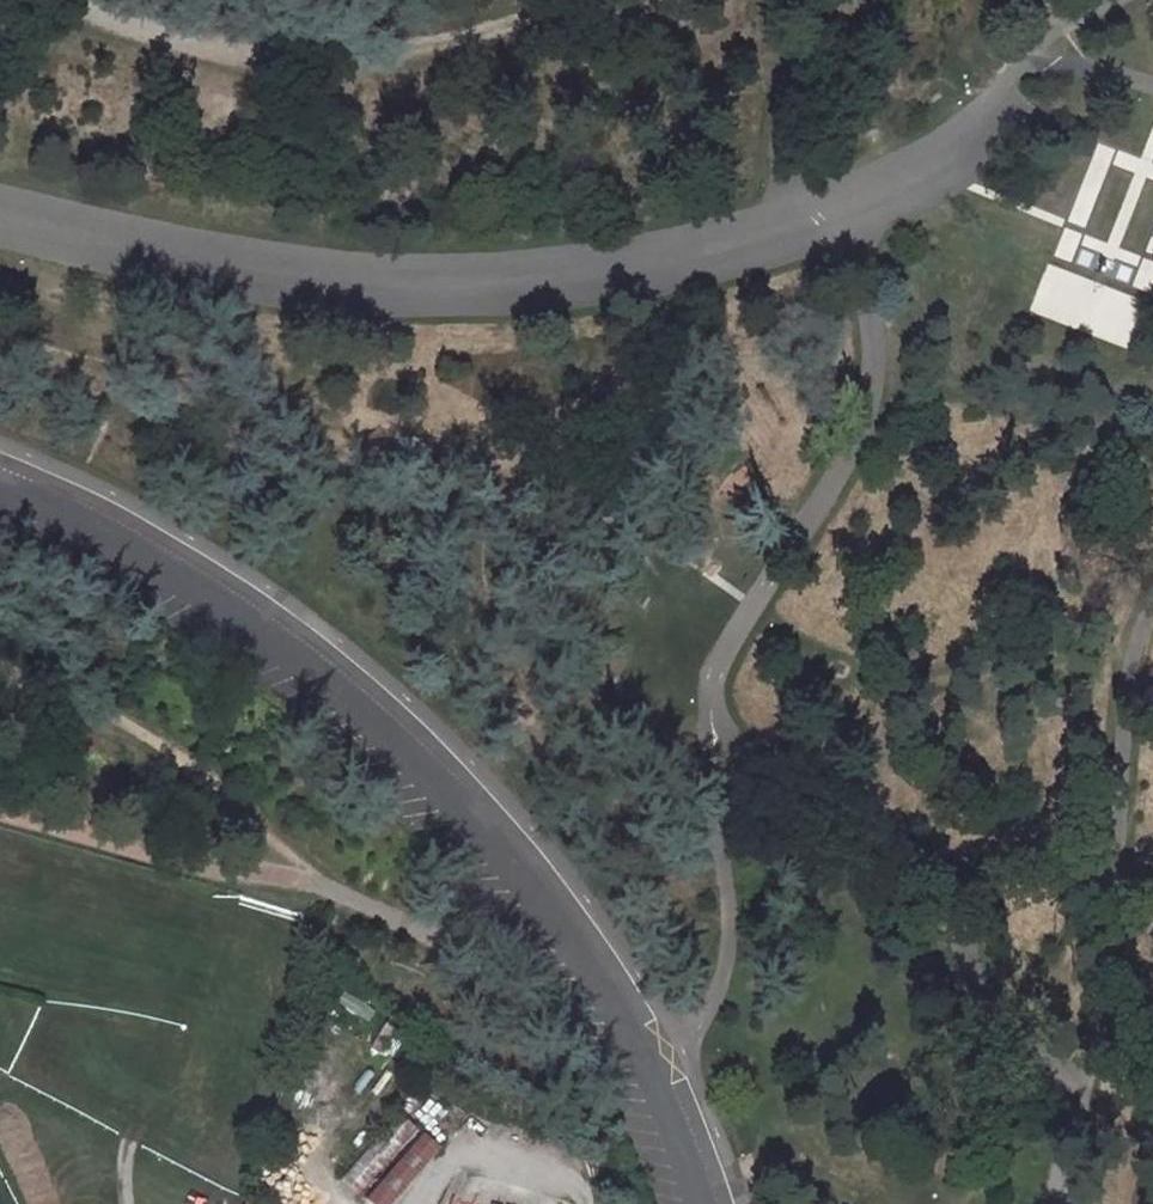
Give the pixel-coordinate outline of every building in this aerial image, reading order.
[(1030,307),(1131,350),(1150,305),(1049,263),(1030,307)] [(361,1187),(378,1203),(391,1203),(443,1151),(419,1128),(361,1187)]
